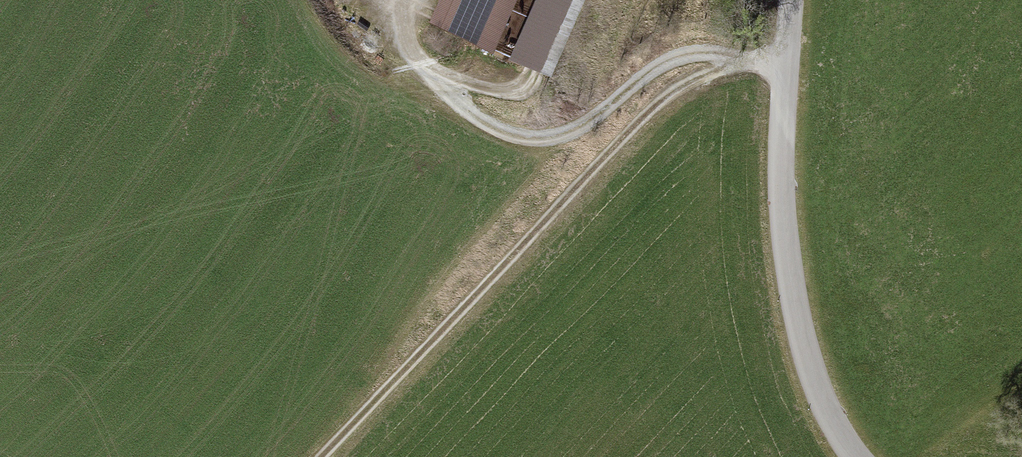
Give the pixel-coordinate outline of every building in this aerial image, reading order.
[(432,32),(555,87),(594,0),(446,0),(432,32)]
